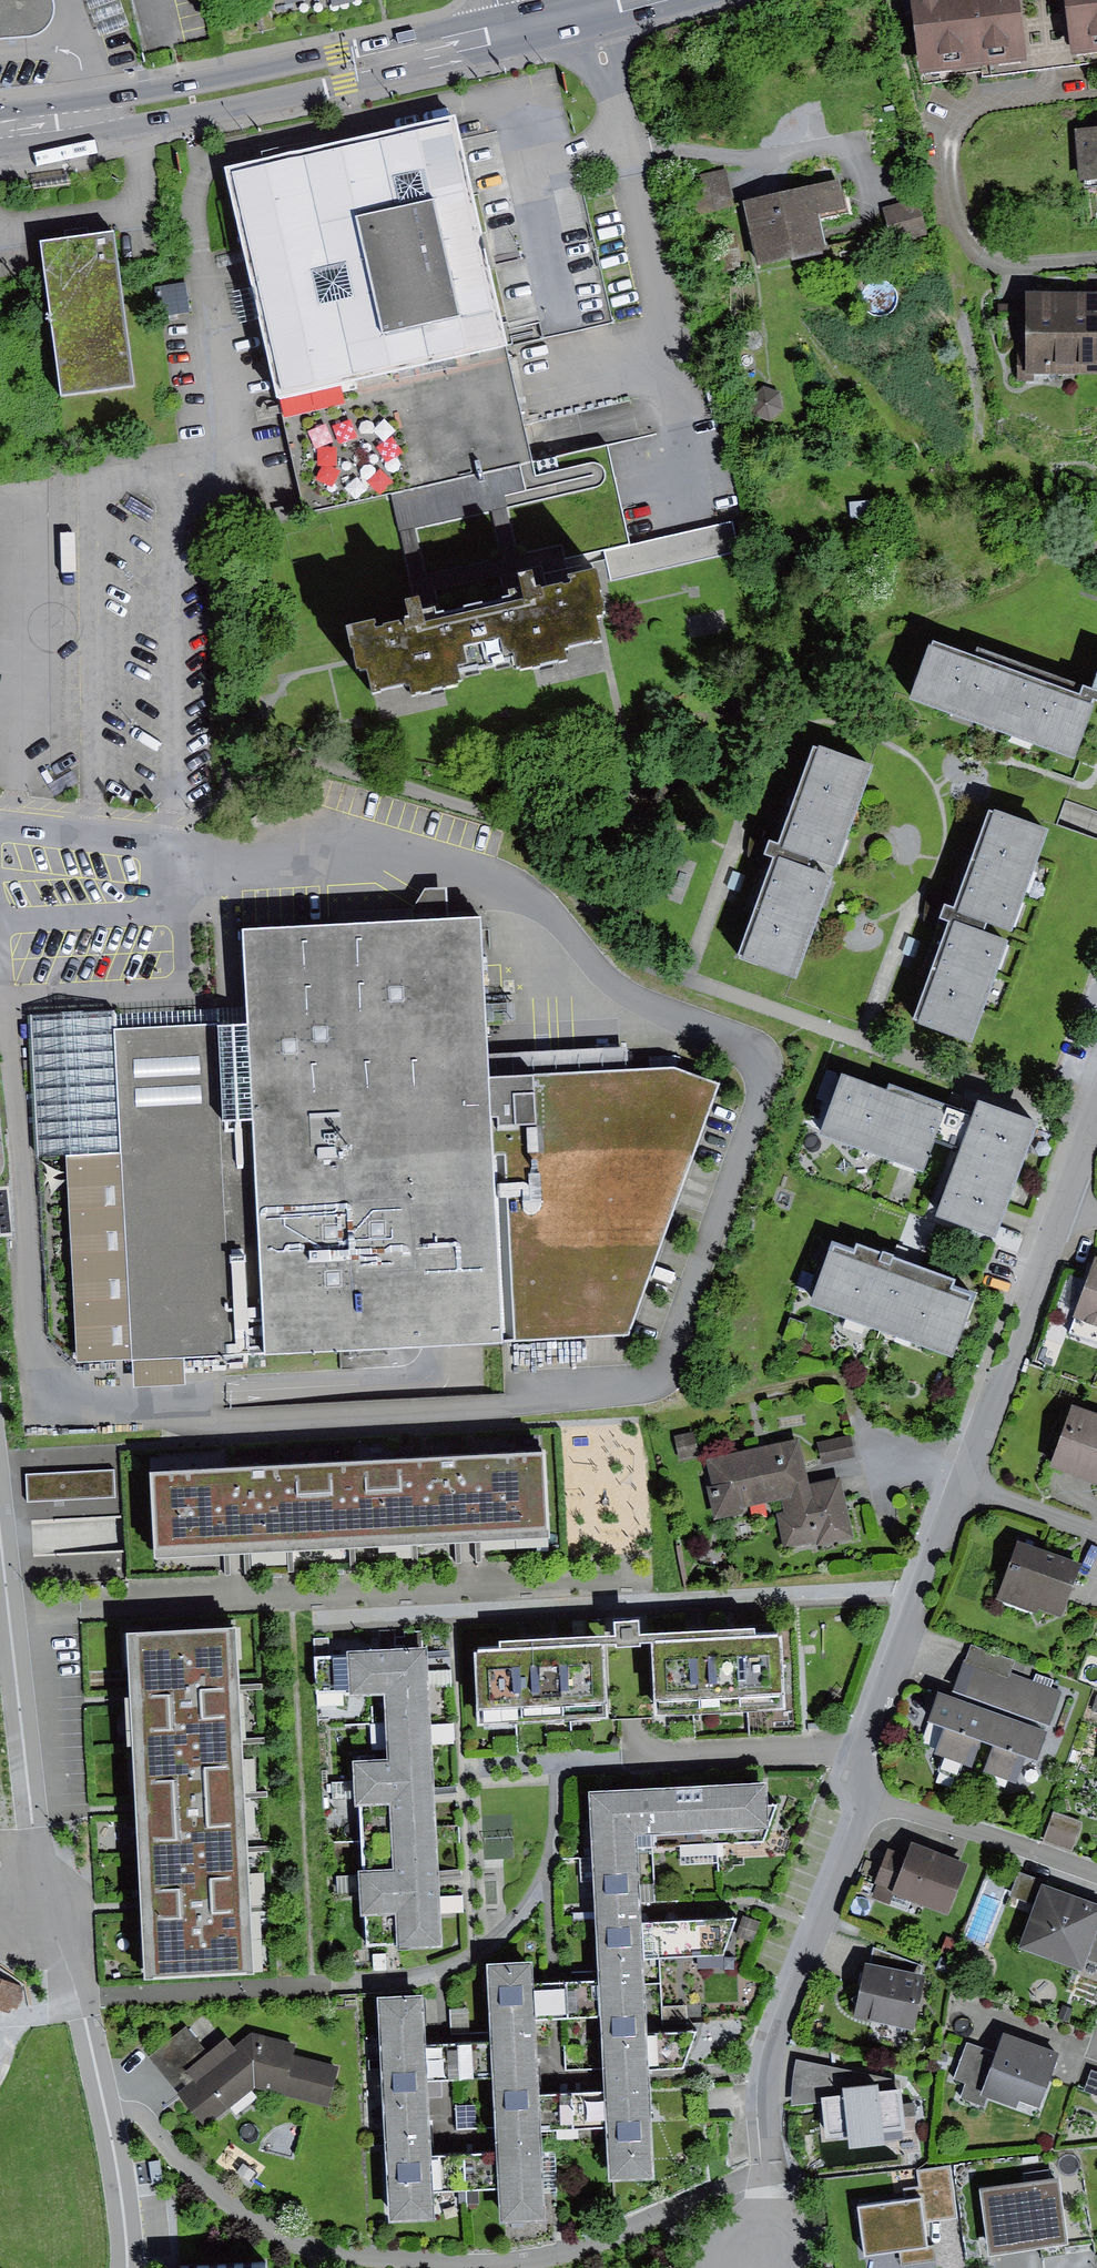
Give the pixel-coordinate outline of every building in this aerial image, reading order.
[(39,37),(46,31),(53,18),(53,0),(0,0),(0,40),(39,37)] [(99,37),(130,25),(120,0),(85,0),(99,37)] [(920,69),(1024,57),(1017,0),(912,0),(920,69)] [(1072,57),(1096,54),(1096,0),(1065,0),(1072,57)] [(467,123),(237,176),(263,286),(266,301),(269,315),(290,405),(520,352),(467,123)] [(1075,131),(1079,181),(1096,180),(1096,129),(1075,131)] [(724,169),(687,175),(694,212),(730,206),(724,169)] [(839,182),(742,201),(755,266),(825,252),(819,219),(845,213),(839,182)] [(919,198),(884,207),(894,245),(929,236),(919,198)] [(114,234),(39,244),(61,400),(135,389),(114,234)] [(742,268),(736,236),(716,240),(722,272),(742,268)] [(187,286),(159,288),(161,316),(189,314),(187,286)] [(266,301),(263,286),(236,291),(241,321),(269,315),(266,301)] [(1072,294),(1026,293),(1026,308),(1005,308),(1004,333),(1028,333),(1027,373),(1071,374),(1072,294)] [(1072,294),(1071,374),(1096,374),(1096,294),(1072,294)] [(750,399),(753,416),(770,422),(784,409),(781,392),(761,388),(750,399)] [(731,522),(604,552),(611,582),(738,553),(731,522)] [(530,614),(475,626),(486,673),(509,669),(512,684),(570,671),(568,660),(602,652),(597,627),(603,625),(593,578),(569,583),(572,594),(534,602),(530,583),(524,584),(530,614)] [(376,620),(342,627),(350,661),(355,682),(368,680),(373,703),(409,695),(412,708),(464,696),(460,679),(486,673),(475,626),(426,638),(419,609),(410,611),(413,628),(380,635),(376,620)] [(940,644),(920,700),(1052,747),(1086,760),(1096,731),(1096,694),(1095,699),(940,644)] [(875,770),(814,749),(779,849),(770,846),(768,851),(766,857),(776,861),(740,963),(797,984),(834,881),(809,872),(811,865),(838,874),(875,770)] [(71,770),(48,784),(55,795),(78,781),(71,770)] [(1048,835),(990,815),(956,912),(945,908),(942,917),(940,923),(950,926),(915,1027),(974,1048),(1010,946),(983,936),(986,926),(1013,936),(1048,835)] [(734,872),(728,888),(741,892),(746,877),(734,872)] [(233,1026),(113,1032),(119,1154),(130,1364),(184,1362),(429,1349),(444,1348),(628,1339),(716,1088),(669,1072),(628,1074),(492,1081),(491,1055),(484,919),(243,932),(247,1008),(248,1025),(233,1026)] [(909,938),(903,954),(915,958),(921,942),(909,938)] [(247,1008),(112,1015),(113,1032),(248,1025),(247,1008)] [(67,1157),(119,1154),(113,1032),(112,1015),(112,1012),(30,1016),(38,1159),(67,1157)] [(627,1048),(491,1055),(492,1081),(628,1074),(627,1048)] [(888,1095),(843,1079),(820,1142),(924,1180),(936,1147),(957,1154),(934,1224),(998,1247),(1008,1220),(1041,1126),(979,1104),(973,1120),(948,1111),(949,1108),(891,1087),(888,1095)] [(76,1366),(130,1364),(119,1154),(67,1157),(76,1366)] [(853,1254),(832,1247),(810,1308),(953,1360),(976,1297),(953,1289),(955,1282),(918,1268),(856,1246),(853,1254)] [(1069,1332),(1096,1342),(1096,1257),(1096,1256),(1069,1332)] [(1073,1270),(1061,1302),(1072,1306),(1083,1274),(1073,1270)] [(184,1362),(130,1364),(132,1389),(185,1387),(184,1362)] [(1072,1408),(1051,1469),(1096,1485),(1096,1417),(1072,1408)] [(700,1457),(695,1432),(675,1436),(679,1461),(700,1457)] [(851,1436),(818,1443),(822,1465),(855,1458),(851,1436)] [(703,1461),(715,1520),(745,1514),(747,1508),(782,1499),(808,1493),(806,1485),(797,1441),(703,1461)] [(546,1458),(151,1476),(157,1563),(237,1559),(469,1547),(549,1543),(546,1458)] [(114,1471),(25,1475),(27,1502),(116,1498),(114,1471)] [(808,1493),(782,1499),(784,1512),(776,1514),(784,1551),(816,1544),(817,1546),(856,1538),(843,1477),(806,1485),(808,1493)] [(1081,1563),(1016,1539),(994,1598),(1034,1613),(1037,1606),(1061,1615),(1081,1563)] [(237,1631),(127,1638),(132,1701),(138,1810),(143,1907),(145,1980),(254,1976),(237,1631)] [(782,1640),(654,1647),(658,1719),(785,1713),(782,1640)] [(969,1646),(952,1692),(1049,1727),(1061,1693),(1011,1675),(1015,1662),(969,1646)] [(603,1649),(477,1654),(480,1728),(608,1721),(603,1649)] [(438,1654),(325,1660),(327,1701),(396,1697),(399,1765),(370,1767),(380,1952),(453,1948),(438,1654)] [(981,1743),(986,1745),(997,1715),(937,1694),(926,1726),(940,1731),(931,1756),(972,1770),(981,1743)] [(1049,1733),(997,1715),(986,1745),(993,1748),(984,1774),(1017,1785),(1025,1763),(1037,1767),(1049,1733)] [(432,2002),(392,2005),(404,2222),(442,2220),(440,2193),(518,2189),(520,2223),(556,2221),(551,2131),(622,2127),(626,2183),(672,2181),(666,2077),(696,2073),(703,2034),(665,2037),(661,1970),(732,1965),(749,1922),(662,1926),(656,1850),(789,1842),(785,1780),(596,1791),(607,1983),(553,1986),(552,1965),(498,1968),(503,2052),(435,2056),(432,2002)] [(1083,1823),(1053,1813),(1043,1843),(1073,1853),(1083,1823)] [(971,1871),(909,1848),(905,1860),(888,1854),(871,1898),(888,1905),(891,1897),(953,1920),(971,1871)] [(1018,1873),(1009,1896),(1032,1905),(1041,1881),(1018,1873)] [(1042,1887),(1019,1951),(1083,1974),(1088,1961),(1096,1936),(1096,1907),(1071,1898),(1042,1887)] [(1071,1898),(1096,1907),(1096,1901),(1073,1893),(1071,1898)] [(1088,1961),(1096,1964),(1096,1936),(1088,1961)] [(947,1938),(942,1953),(952,1956),(957,1942),(947,1938)] [(940,1956),(935,1970),(946,1974),(951,1961),(940,1956)] [(926,1978),(865,1966),(854,2020),(914,2033),(926,1978)] [(0,1978),(0,2011),(15,2017),(25,1988),(0,1978)] [(1063,2006),(1058,2019),(1068,2022),(1072,2009),(1063,2006)] [(188,2028),(150,2058),(205,2127),(253,2089),(327,2108),(337,2069),(292,2057),(295,2044),(254,2033),(234,2049),(227,2040),(210,2054),(188,2028)] [(1059,2055),(1003,2035),(997,2054),(981,2099),(1014,2111),(1017,2102),(1039,2110),(1059,2055)] [(981,2099),(997,2054),(967,2043),(953,2081),(964,2085),(960,2098),(979,2105),(981,2099)] [(1092,2071),(1083,2092),(1096,2097),(1096,2073),(1092,2071)] [(843,2099),(823,2101),(827,2141),(905,2133),(901,2092),(880,2095),(879,2088),(842,2092),(843,2099)] [(917,2170),(921,2198),(924,2222),(958,2217),(950,2165),(917,2170)] [(1059,2182),(980,2193),(990,2260),(1069,2249),(1059,2182)] [(921,2198),(859,2206),(865,2255),(899,2251),(928,2247),(924,2222),(921,2198)] [(928,2247),(899,2251),(901,2266),(936,2261),(934,2247),(928,2247)]
